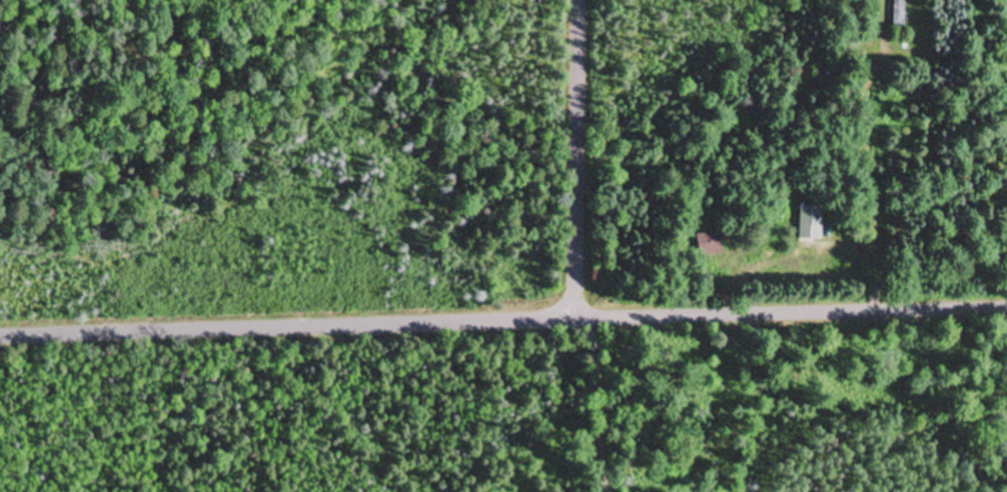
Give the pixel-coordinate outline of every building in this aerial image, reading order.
[(893,27),(904,27),(904,0),(893,0),(893,27)] [(822,241),(822,207),(800,207),(800,241),(822,241)] [(696,235),(699,256),(722,254),(720,232),(696,235)]
